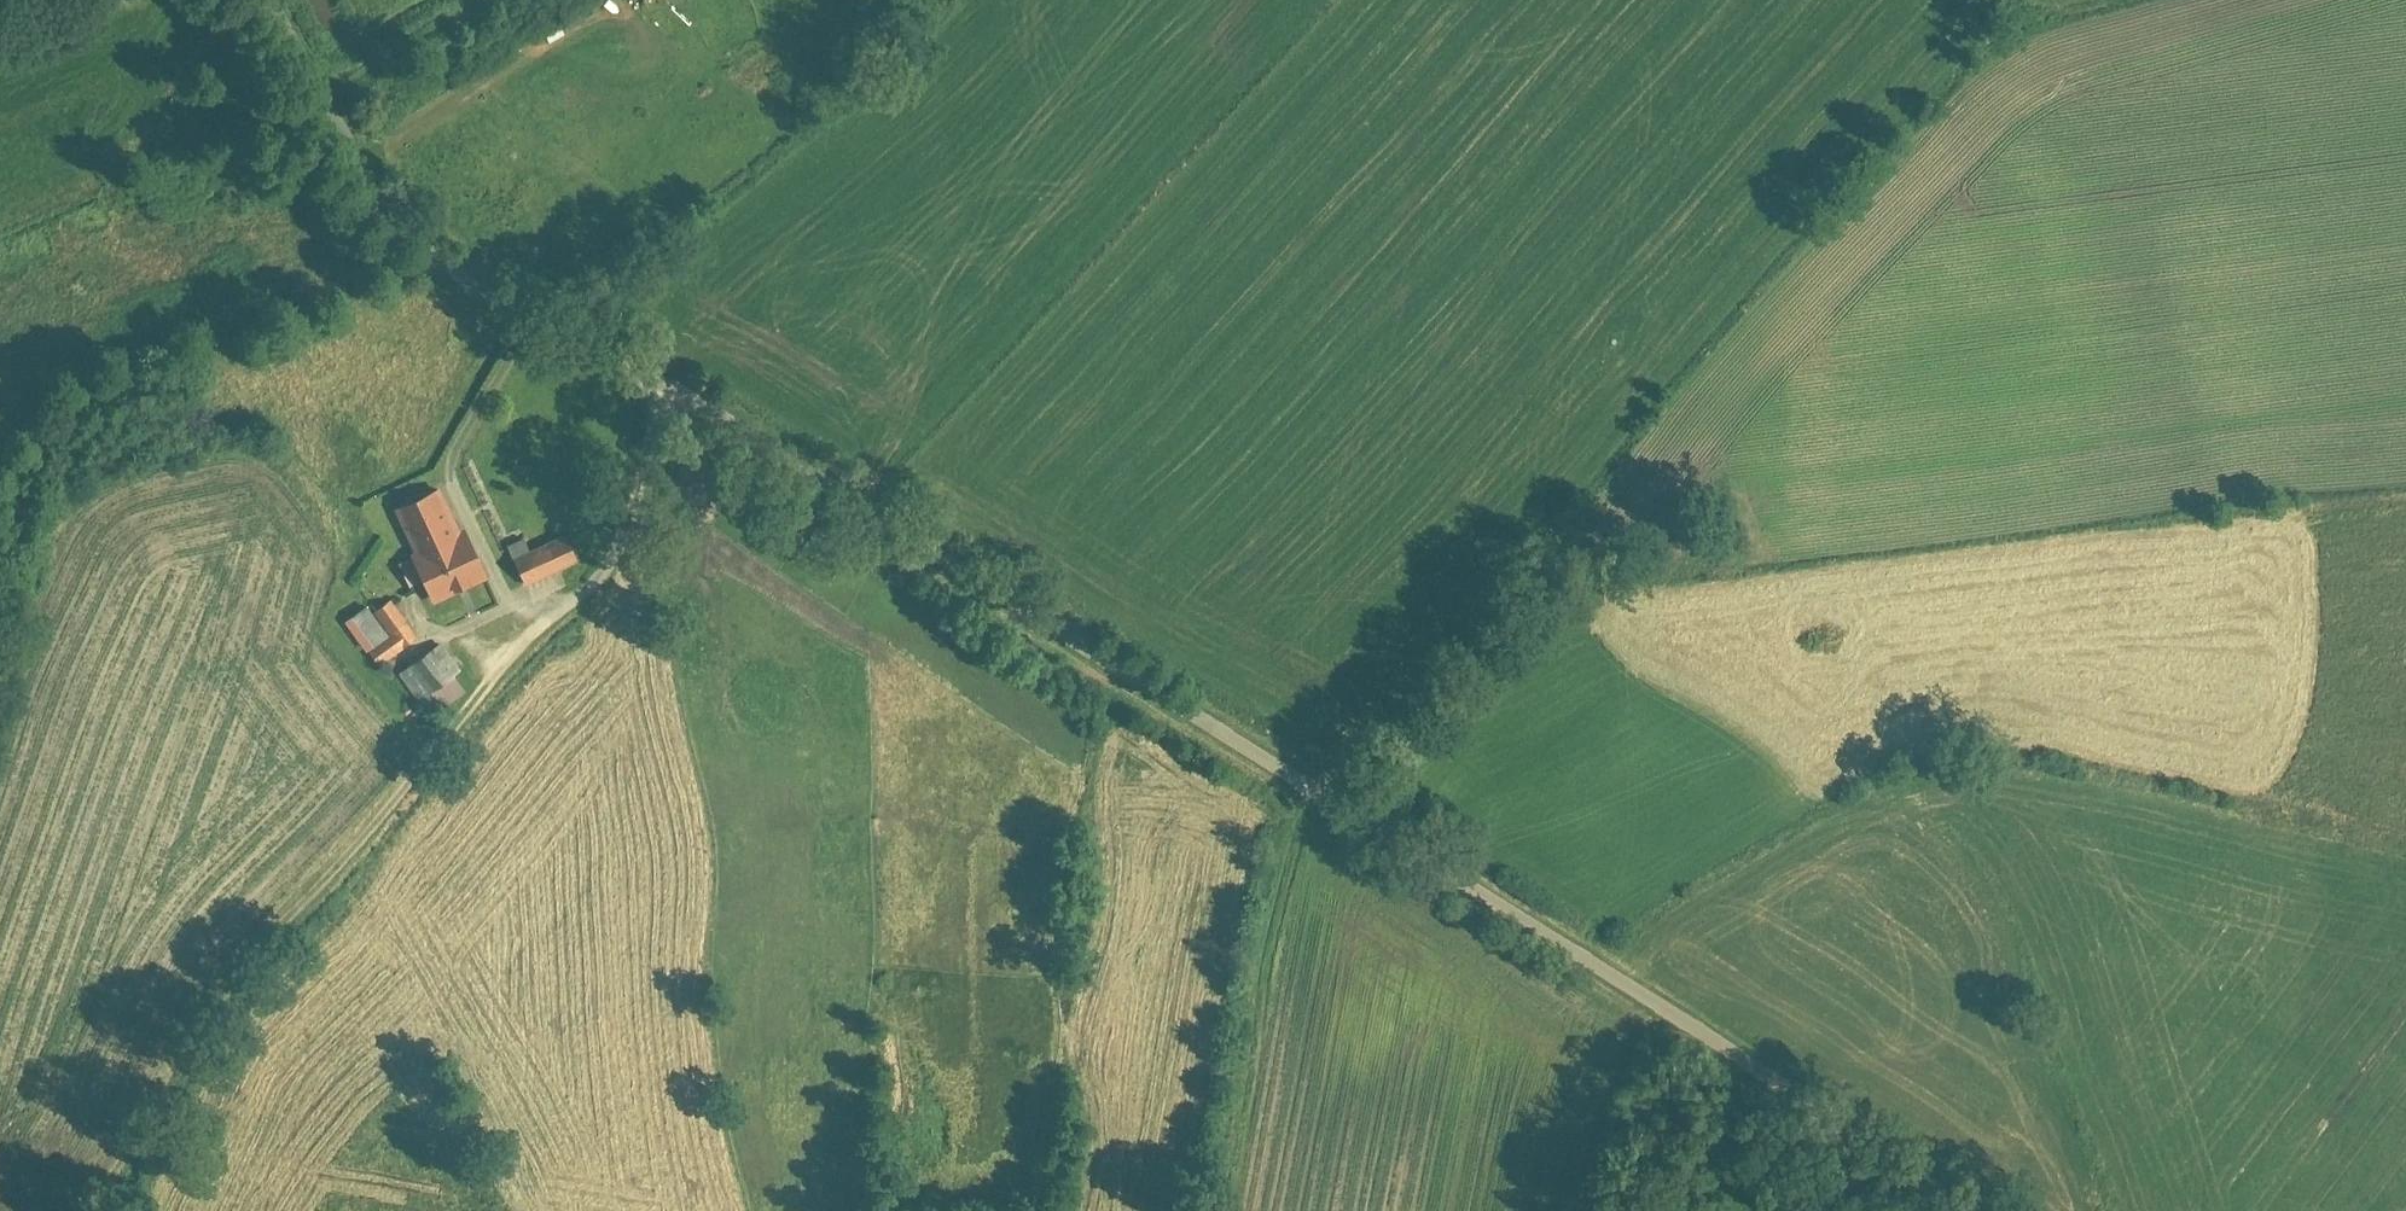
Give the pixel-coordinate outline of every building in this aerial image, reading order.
[(449,486),(396,509),(436,604),(489,581),(449,486)] [(519,556),(528,583),(577,566),(567,539),(519,556)] [(374,611),(393,635),(367,654),(379,670),(421,638),(391,598),(374,611)] [(442,636),(395,677),(420,705),(467,664),(442,636)]
